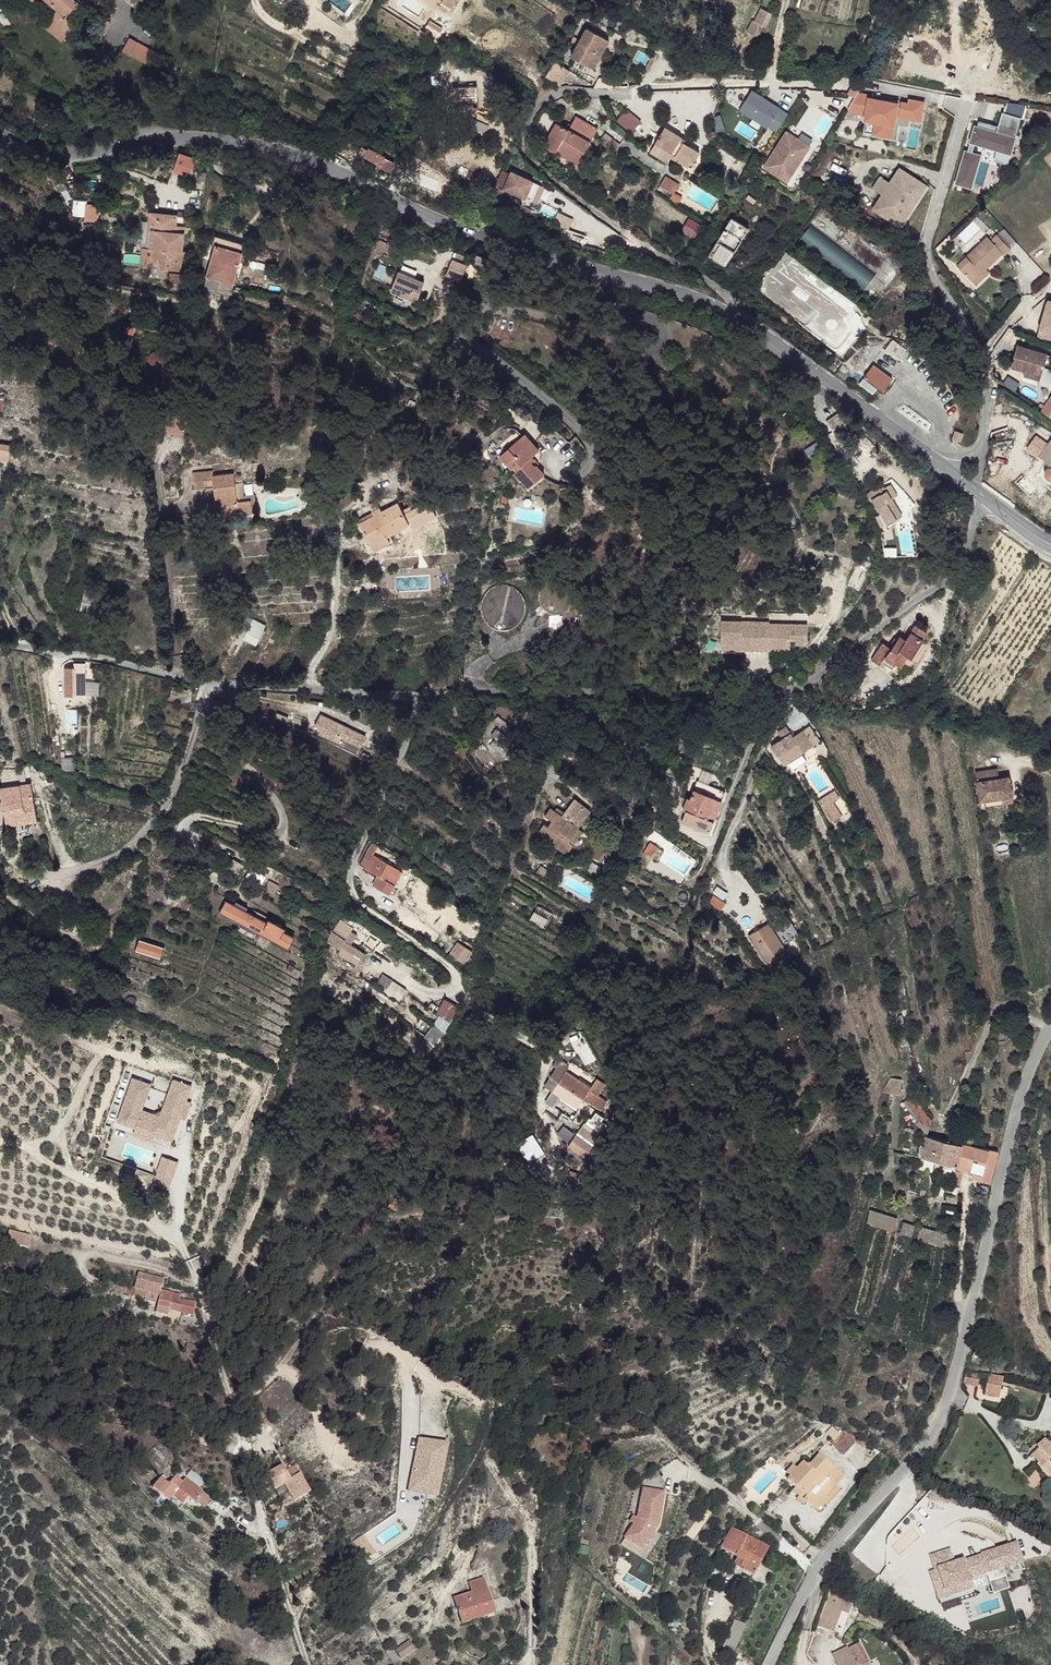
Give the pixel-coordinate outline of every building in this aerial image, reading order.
[(52,1),(59,6),(61,8),(65,4),(71,8),(78,0),(53,0),(52,1)] [(59,6),(52,15),(74,23),(76,21),(69,13),(71,8),(65,4),(61,8),(59,6)] [(755,22),(751,33),(759,36),(765,25),(767,26),(773,14),(763,9),(757,23),(755,22)] [(409,11),(405,16),(413,21),(417,15),(409,11)] [(95,16),(96,22),(104,21),(106,29),(109,29),(105,14),(95,16)] [(52,15),(47,21),(64,36),(74,23),(52,15)] [(104,21),(96,22),(98,31),(106,29),(104,21)] [(579,40),(572,52),(595,64),(611,35),(587,23),(581,35),(577,33),(575,38),(579,40)] [(144,61),(152,47),(129,35),(122,49),(144,61)] [(558,59),(549,76),(566,83),(573,67),(558,59)] [(468,84),(449,84),(449,93),(457,93),(458,102),(473,101),(473,92),(469,92),(468,84)] [(748,89),(737,111),(778,130),(788,108),(748,89)] [(921,121),(924,101),(853,90),(849,115),(873,118),(871,135),(894,138),(896,124),(908,125),(909,119),(921,121)] [(634,109),(623,121),(636,133),(648,121),(634,109)] [(1008,162),(1020,114),(1001,110),(997,123),(974,118),(969,141),(995,147),(992,158),(1008,162)] [(563,119),(550,141),(562,148),(564,145),(585,157),(604,126),(582,113),(573,125),(563,119)] [(671,126),(661,142),(676,152),(684,156),(683,158),(692,164),(697,156),(700,157),(704,149),(686,137),(686,135),(671,126)] [(790,183),(809,141),(782,129),(763,171),(790,183)] [(611,131),(606,139),(615,146),(621,139),(611,131)] [(661,142),(657,149),(671,158),(676,152),(661,142)] [(564,145),(562,148),(582,160),(585,157),(564,145)] [(333,146),(330,152),(344,158),(348,154),(333,146)] [(358,153),(362,156),(367,148),(362,146),(358,153)] [(362,156),(357,165),(368,171),(373,162),(380,164),(384,157),(367,148),(362,156)] [(963,148),(954,182),(971,186),(980,153),(963,148)] [(344,158),(330,152),(328,155),(342,162),(344,158)] [(176,165),(192,169),(195,159),(179,155),(176,165)] [(384,157),(380,164),(388,169),(393,161),(384,157)] [(897,165),(888,180),(878,174),(870,188),(879,193),(869,209),(902,228),(928,183),(897,165)] [(538,203),(545,182),(500,167),(493,187),(538,203)] [(670,175),(665,183),(678,192),(683,184),(670,175)] [(79,220),(91,223),(94,205),(82,204),(79,220)] [(184,208),(150,205),(148,216),(155,217),(153,241),(153,251),(160,251),(159,260),(179,262),(184,208)] [(729,215),(707,255),(726,265),(748,225),(729,215)] [(155,217),(148,216),(146,240),(153,241),(155,217)] [(968,226),(957,237),(964,243),(978,229),(976,227),(973,231),(968,226)] [(985,238),(956,267),(972,284),(986,270),(1003,255),(1005,256),(1010,251),(997,237),(990,241),(985,238)] [(218,238),(215,248),(240,255),(241,255),(245,245),(218,238)] [(146,240),(141,239),(139,258),(153,260),(153,251),(153,241),(146,240)] [(215,248),(206,279),(232,287),(237,273),(240,255),(215,248)] [(473,263),(473,266),(481,269),(482,266),(485,259),(477,256),(473,263)] [(445,272),(458,277),(462,265),(450,260),(445,272)] [(167,266),(166,277),(183,277),(184,267),(167,266)] [(986,270),(972,284),(976,288),(990,274),(986,270)] [(397,272),(390,291),(416,300),(422,284),(413,281),(414,278),(397,272)] [(1050,343),(1050,298),(1044,297),(1036,340),(1050,343)] [(1022,348),(1016,371),(1047,379),(1050,364),(1050,356),(1022,348)] [(873,366),(863,379),(884,393),(892,379),(873,366)] [(1047,379),(1031,375),(1030,379),(1046,383),(1047,379)] [(1043,412),(1050,418),(1050,401),(1043,411),(1043,412)] [(851,424),(834,435),(841,445),(857,435),(851,424)] [(955,431),(952,440),(961,443),(964,434),(955,431)] [(515,435),(492,457),(504,470),(506,468),(509,471),(506,474),(513,481),(515,479),(523,488),(537,475),(529,466),(531,464),(524,457),(530,451),(515,435)] [(1047,464),(1050,467),(1049,469),(1048,470),(1047,472),(1047,473),(1047,474),(1047,476),(1047,477),(1048,478),(1050,479),(1050,480),(1050,443),(1042,457),(1048,462),(1047,464)] [(9,465),(13,449),(0,447),(0,463),(9,465)] [(363,469),(349,469),(350,480),(351,482),(351,483),(353,484),(355,483),(356,482),(356,480),(364,479),(363,469)] [(168,473),(168,490),(190,490),(191,501),(193,502),(193,507),(188,507),(187,520),(225,521),(225,507),(209,506),(209,479),(189,478),(189,473),(168,473)] [(883,497),(886,501),(891,498),(896,504),(901,502),(893,490),(883,497)] [(875,498),(869,502),(870,505),(873,503),(876,507),(879,504),(875,498)] [(891,530),(893,532),(907,522),(896,504),(891,498),(886,501),(879,504),(876,507),(884,519),(891,530)] [(375,512),(368,515),(360,520),(375,548),(392,539),(389,533),(412,521),(410,518),(405,508),(401,500),(383,508),(381,504),(374,508),(375,512)] [(901,502),(896,504),(907,522),(912,519),(901,502)] [(417,515),(410,518),(412,521),(414,525),(422,522),(417,515)] [(884,519),(878,523),(885,533),(891,530),(884,519)] [(566,614),(568,608),(568,604),(567,598),(563,593),(558,589),(552,588),(546,589),(543,590),(540,593),(537,598),(535,604),(537,610),(540,616),(546,619),(552,621),(558,620),(563,616),(566,614)] [(518,632),(521,624),(522,620),(521,616),(520,612),(515,605),(512,602),(504,599),(500,598),(492,600),(485,604),(482,608),(479,615),(478,619),(479,624),(482,632),(474,640),(484,647),(491,639),(496,641),(500,641),(504,641),(508,640),(515,635),(518,632)] [(77,600),(74,621),(87,623),(89,614),(84,613),(86,601),(77,600)] [(946,619),(936,608),(922,622),(917,617),(908,627),(901,620),(887,634),(895,642),(897,639),(904,648),(911,641),(915,646),(923,638),(926,640),(940,626),(938,625),(946,619)] [(807,643),(806,620),(719,622),(720,652),(790,650),(789,644),(807,643)] [(251,622),(242,640),(252,646),(262,628),(251,622)] [(555,625),(545,624),(543,623),(542,632),(554,633),(555,625)] [(841,636),(834,644),(841,650),(848,641),(841,636)] [(880,646),(873,638),(865,644),(874,652),(880,646)] [(874,652),(865,644),(854,654),(865,666),(877,655),(874,652)] [(87,669),(76,668),(75,671),(74,682),(85,683),(87,669)] [(75,671),(66,670),(64,699),(84,701),(85,683),(74,682),(75,671)] [(189,687),(174,683),(168,695),(184,699),(189,687)] [(785,724),(776,731),(781,737),(770,745),(777,754),(796,739),(785,724)] [(333,728),(326,725),(323,734),(331,737),(331,736),(348,743),(353,732),(337,725),(334,725),(333,728)] [(813,732),(805,736),(811,752),(820,747),(813,732)] [(516,748),(495,733),(490,740),(494,744),(490,750),(508,761),(516,748)] [(33,769),(2,773),(7,807),(27,804),(28,806),(38,805),(33,769)] [(80,772),(67,770),(66,784),(80,785),(80,772)] [(997,773),(975,777),(979,805),(1000,801),(1012,799),(1008,780),(998,782),(997,773)] [(717,791),(695,784),(689,801),(686,799),(682,812),(685,815),(682,826),(709,835),(713,825),(706,822),(717,791)] [(836,803),(840,802),(835,790),(821,796),(830,819),(841,815),(836,803)] [(591,811),(574,798),(564,811),(562,815),(579,827),(591,811)] [(557,812),(550,806),(545,815),(551,819),(546,825),(542,823),(534,833),(563,855),(571,844),(567,841),(579,827),(562,815),(557,812)] [(581,830),(579,827),(567,841),(571,844),(581,830)] [(381,847),(377,844),(363,865),(380,877),(384,879),(379,888),(392,897),(398,887),(396,886),(404,873),(377,854),(381,847)] [(658,847),(653,856),(661,861),(666,853),(658,847)] [(236,857),(229,868),(240,875),(246,864),(236,857)] [(264,875),(252,869),(247,877),(260,884),(264,875)] [(410,878),(404,873),(396,886),(398,887),(392,897),(396,900),(410,878)] [(384,879),(380,877),(375,886),(379,888),(384,879)] [(261,882),(260,886),(274,894),(278,886),(267,880),(265,884),(261,882)] [(718,897),(713,904),(724,912),(729,905),(718,897)] [(224,898),(217,913),(288,945),(293,934),(282,929),(284,925),(224,898)] [(786,910),(778,914),(780,918),(793,938),(801,933),(786,910)] [(354,927),(341,920),(334,935),(346,942),(354,927)] [(775,921),(770,925),(787,950),(792,947),(788,941),(775,921)] [(770,925),(752,936),(769,962),(787,950),(770,925)] [(382,940),(372,932),(367,940),(376,947),(380,942),(382,940)] [(162,958),(165,945),(139,937),(135,950),(162,958)] [(477,955),(464,946),(456,958),(469,967),(477,955)] [(434,1045),(450,1023),(438,1014),(422,1037),(434,1045)] [(563,1061),(559,1057),(554,1064),(557,1067),(559,1066),(563,1061)] [(565,1071),(559,1066),(557,1067),(544,1084),(574,1107),(581,1098),(559,1080),(565,1071)] [(589,1088),(565,1071),(559,1080),(581,1098),(589,1088)] [(131,1075),(117,1122),(135,1127),(133,1132),(172,1144),(181,1115),(188,1117),(193,1101),(188,1099),(193,1083),(173,1077),(161,1113),(144,1108),(152,1082),(131,1075)] [(902,1088),(891,1086),(889,1094),(895,1095),(900,1096),(902,1088)] [(596,1094),(589,1088),(581,1098),(589,1103),(596,1094)] [(895,1095),(889,1094),(885,1113),(891,1115),(895,1095)] [(912,1095),(903,1101),(925,1136),(929,1119),(912,1095)] [(586,1157),(600,1131),(582,1121),(567,1147),(586,1157)] [(953,1131),(950,1144),(960,1145),(962,1132),(953,1131)] [(945,1143),(924,1140),(920,1158),(942,1162),(945,1143)] [(950,1144),(945,1143),(942,1162),(957,1164),(961,1146),(960,1145),(950,1144)] [(997,1151),(961,1146),(957,1164),(974,1167),(982,1168),(980,1181),(990,1182),(997,1151)] [(163,1155),(157,1172),(172,1178),(178,1160),(163,1155)] [(982,1168),(974,1167),(971,1179),(980,1181),(982,1168)] [(949,1193),(952,1184),(945,1183),(943,1193),(949,1193)] [(391,1197),(388,1206),(396,1210),(400,1201),(391,1197)] [(866,1224),(893,1230),(896,1216),(870,1210),(866,1224)] [(943,1246),(947,1233),(921,1226),(918,1239),(943,1246)] [(16,1232),(14,1244),(29,1246),(31,1234),(16,1232)] [(570,1252),(567,1262),(576,1264),(578,1253),(570,1252)] [(163,1280),(138,1275),(135,1290),(150,1293),(160,1295),(161,1291),(163,1280)] [(240,1279),(234,1288),(245,1295),(250,1284),(240,1279)] [(150,1293),(135,1290),(133,1296),(148,1299),(150,1293)] [(174,1294),(161,1291),(160,1295),(157,1306),(167,1309),(170,1297),(174,1298),(174,1294)] [(174,1298),(170,1297),(167,1309),(169,1309),(181,1312),(183,1300),(178,1299),(174,1298)] [(195,1303),(183,1300),(181,1312),(193,1315),(195,1303)] [(167,1309),(157,1306),(156,1314),(167,1317),(169,1309),(167,1309)] [(966,1372),(964,1384),(976,1386),(978,1375),(966,1372)] [(989,1376),(984,1395),(998,1399),(1003,1379),(989,1376)] [(841,1428),(836,1426),(828,1443),(841,1450),(850,1433),(841,1428)] [(1033,1457),(1046,1473),(1050,1469),(1050,1443),(1045,1436),(1037,1442),(1043,1449),(1035,1456),(1033,1457)] [(1030,1449),(1035,1456),(1043,1449),(1037,1442),(1030,1449)] [(847,1472),(820,1457),(812,1472),(805,1468),(801,1475),(797,1484),(794,1488),(810,1498),(816,1500),(813,1506),(816,1508),(825,1514),(847,1472)] [(281,1463),(264,1471),(271,1487),(282,1482),(288,1480),(281,1463)] [(200,1481),(186,1470),(181,1476),(195,1486),(200,1481)] [(801,1475),(795,1473),(791,1481),(797,1484),(801,1475)] [(288,1480),(282,1482),(290,1497),(308,1489),(299,1475),(288,1480)] [(162,1484),(154,1479),(153,1480),(171,1492),(173,1490),(177,1483),(169,1477),(162,1484)] [(199,1493),(181,1478),(177,1483),(173,1490),(191,1503),(199,1493)] [(168,1496),(171,1492),(153,1480),(147,1489),(163,1502),(168,1496)] [(638,1485),(629,1543),(652,1546),(661,1489),(638,1485)] [(308,1489),(290,1497),(293,1501),(311,1494),(308,1489)] [(173,1490),(171,1492),(183,1499),(191,1503),(173,1490)] [(183,1499),(171,1492),(168,1496),(179,1505),(183,1499)] [(816,1500),(810,1498),(805,1507),(814,1513),(816,1508),(813,1506),(816,1500)] [(766,1548),(730,1528),(720,1548),(736,1557),(746,1562),(742,1569),(752,1574),(766,1548)] [(1000,1549),(1002,1561),(1018,1557),(1016,1545),(1000,1549)] [(930,1570),(937,1598),(973,1589),(969,1571),(999,1563),(996,1552),(955,1562),(951,1548),(929,1553),(933,1569),(930,1570)] [(746,1562),(736,1557),(732,1564),(742,1569),(746,1562)] [(471,1595),(453,1600),(459,1620),(479,1614),(481,1620),(512,1611),(509,1600),(492,1605),(484,1580),(468,1585),(471,1595)] [(846,1599),(830,1593),(820,1618),(836,1625),(846,1599)] [(342,1597),(325,1601),(328,1609),(345,1604),(342,1597)] [(479,1614),(459,1620),(461,1627),(481,1620),(479,1614)] [(406,1641),(394,1649),(399,1658),(412,1650),(406,1641)] [(848,1652),(837,1658),(834,1662),(835,1664),(854,1664),(848,1652)]
